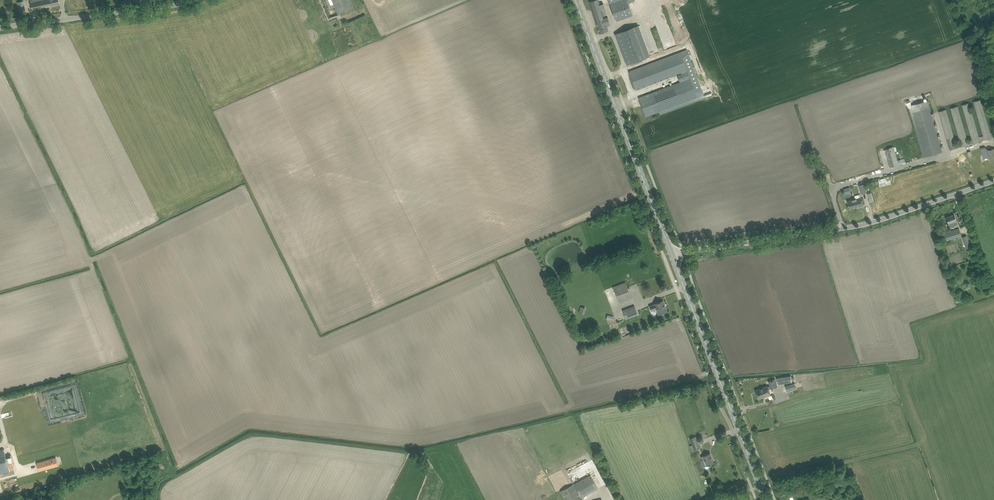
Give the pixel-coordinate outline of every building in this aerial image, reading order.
[(30,0),(32,10),(59,4),(59,0),(30,0)] [(338,14),(354,7),(351,0),(332,0),(338,14)] [(604,3),(600,4),(599,0),(593,0),(589,1),(600,33),(608,31),(605,24),(609,22),(605,8),(604,3)] [(613,20),(631,16),(627,2),(633,0),(607,0),(613,20)] [(636,61),(649,56),(638,24),(614,32),(625,65),(636,62),(636,61)] [(627,69),(634,89),(668,78),(670,86),(637,96),(644,116),(659,112),(659,113),(712,96),(709,88),(701,91),(688,50),(627,69)] [(939,111),(950,150),(992,138),(992,136),(991,136),(981,99),(973,102),(983,136),(979,137),(970,103),(962,105),(972,139),(968,140),(958,106),(950,108),(960,142),(956,143),(947,109),(939,111)] [(910,100),(906,101),(907,105),(909,108),(923,156),(925,155),(926,157),(943,152),(941,147),(928,100),(911,104),(910,100)] [(894,146),(885,149),(889,162),(890,167),(898,165),(899,164),(894,146)] [(982,152),(984,158),(990,156),(991,161),(993,160),(993,148),(989,150),(982,152)] [(849,201),(851,208),(863,205),(861,197),(860,194),(855,195),(856,199),(849,201)] [(948,222),(950,227),(958,224),(954,214),(947,217),(948,222)] [(945,233),(947,240),(962,235),(959,228),(945,233)] [(962,237),(966,248),(971,247),(967,235),(962,237)] [(613,287),(619,303),(632,299),(625,282),(613,287)] [(655,304),(650,306),(651,310),(657,308),(659,314),(667,311),(663,300),(655,303),(655,304)] [(622,310),(626,319),(638,314),(634,305),(622,310)] [(777,377),(778,384),(792,382),(791,375),(777,377)] [(756,390),(759,398),(764,397),(771,394),(769,389),(772,388),(772,389),(778,386),(775,379),(769,381),(770,385),(768,386),(756,390)] [(693,445),(690,446),(692,450),(694,449),(695,450),(701,447),(696,436),(690,438),(693,445)] [(2,473),(11,471),(9,464),(14,462),(11,455),(6,456),(4,449),(0,450),(0,474),(2,473)] [(701,461),(703,467),(714,463),(710,453),(704,456),(701,457),(702,460),(701,461)] [(56,457),(37,463),(39,471),(58,465),(56,457)] [(561,490),(566,499),(581,499),(580,498),(598,489),(591,475),(574,484),(579,494),(578,494),(573,484),(561,490)]
